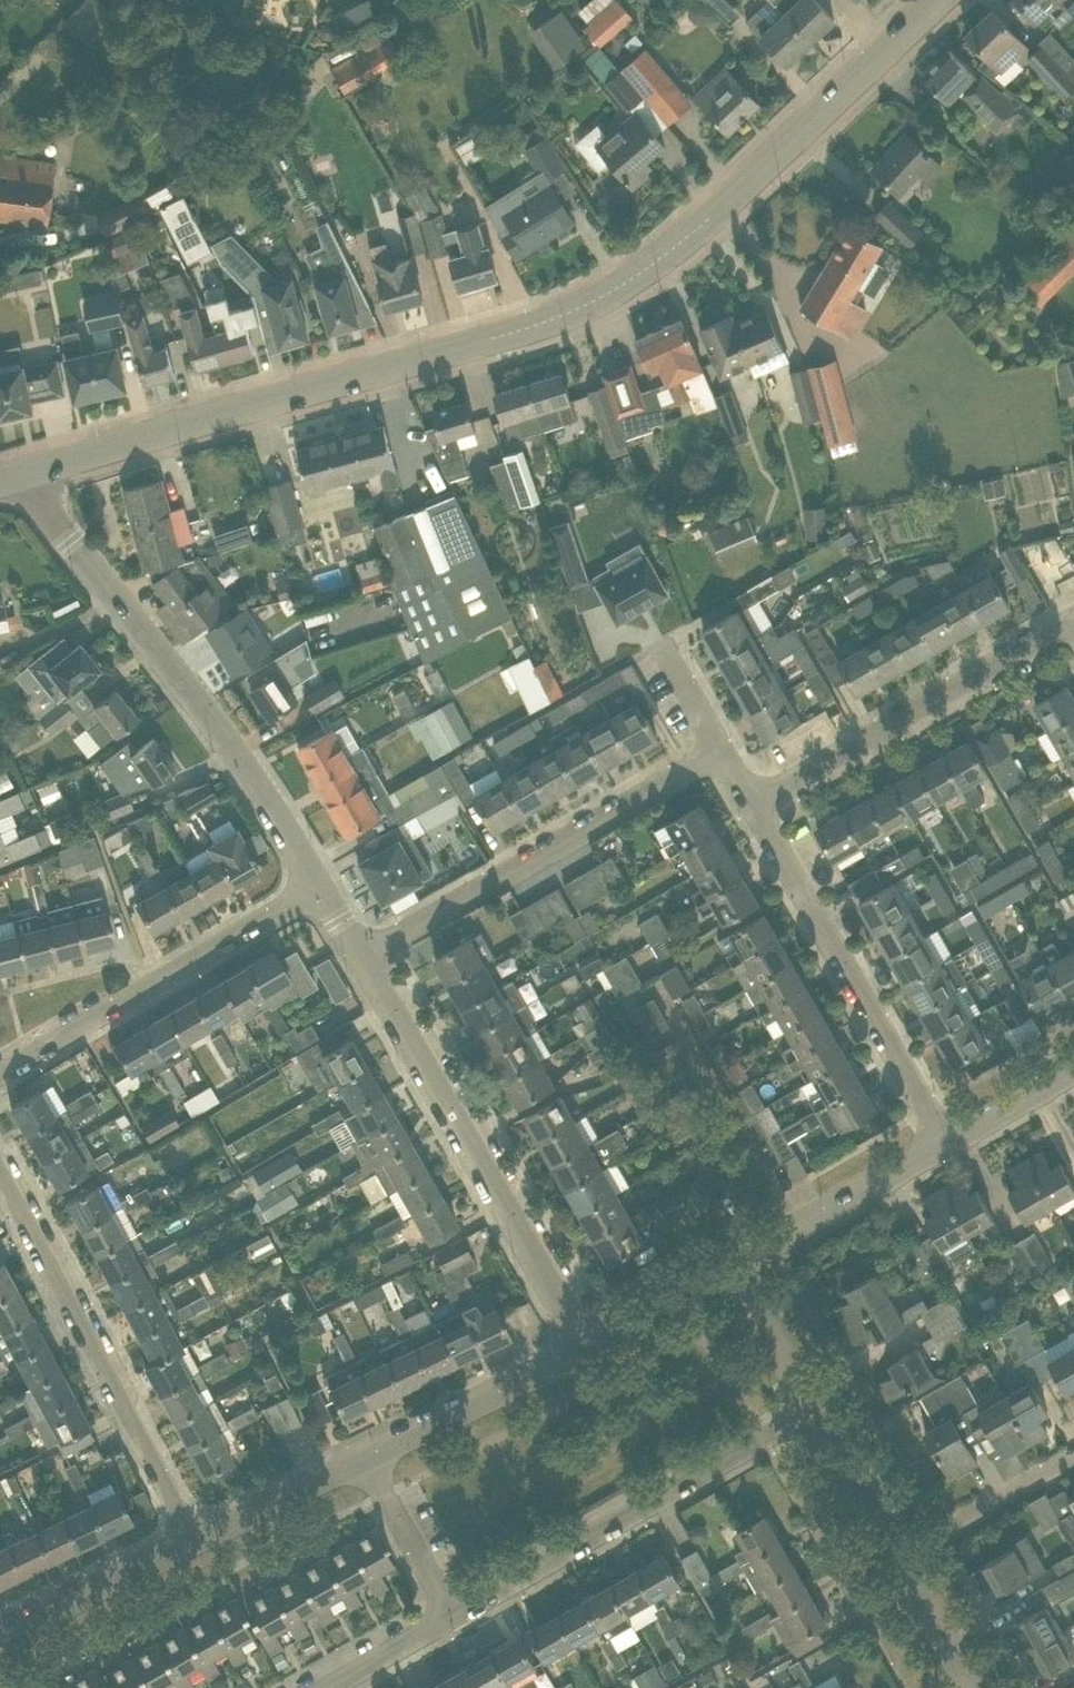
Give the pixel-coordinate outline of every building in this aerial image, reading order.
[(63,21),(89,44),(115,15),(99,0),(82,0),(63,21)] [(241,15),(261,18),(264,0),(244,0),(241,15)] [(334,15),(343,33),(377,17),(369,0),(365,0),(334,15)] [(619,0),(589,0),(578,9),(605,41),(633,17),(619,0)] [(715,9),(718,12),(729,2),(726,0),(706,0),(715,9)] [(786,15),(811,41),(835,18),(817,0),(772,0),(786,15)] [(1073,14),(1061,0),(1019,0),(1037,19),(1049,8),(1063,24),(1073,14)] [(1073,14),(1073,0),(1061,0),(1073,14)] [(562,9),(537,27),(562,64),(587,46),(562,9)] [(967,33),(989,57),(980,65),(994,76),(1026,46),(1016,35),(1016,34),(993,9),(967,33)] [(788,63),(811,41),(786,15),(775,26),(759,10),(747,21),(788,63)] [(374,73),(401,57),(390,38),(382,25),(358,39),(366,52),(363,54),(374,73)] [(1041,44),(1073,81),(1073,57),(1050,31),(1038,41),(1041,44)] [(1029,56),(1065,96),(1073,88),(1073,81),(1041,44),(1029,56)] [(605,81),(620,69),(601,46),(586,59),(605,81)] [(646,49),(624,67),(654,103),(676,85),(646,49)] [(959,91),(980,112),(998,130),(1013,116),(1018,110),(1025,103),(1006,88),(1001,93),(982,74),(978,78),(950,50),(923,76),(948,102),(959,91)] [(344,90),(374,73),(363,54),(359,56),(357,53),(331,67),(334,71),(333,72),(344,90)] [(744,86),(727,68),(696,96),(713,115),(729,131),(759,102),(744,86)] [(325,70),(303,82),(311,96),(332,84),(325,70)] [(609,84),(630,108),(643,96),(622,72),(609,84)] [(1018,110),(1013,116),(1024,127),(1037,114),(1025,103),(1018,110)] [(598,124),(575,143),(599,170),(611,160),(619,169),(633,186),(654,169),(646,160),(663,145),(665,144),(650,127),(638,112),(609,136),(598,124)] [(941,165),(923,148),(907,133),(873,168),(899,193),(920,171),(928,179),(941,165)] [(563,168),(545,139),(528,149),(547,178),(563,168)] [(7,174),(10,157),(0,155),(0,173),(7,174)] [(10,157),(7,174),(0,173),(0,218),(46,225),(55,163),(10,157)] [(176,200),(166,180),(97,215),(108,236),(141,219),(161,207),(176,200)] [(521,184),(486,205),(502,235),(504,238),(515,257),(529,249),(525,242),(552,225),(556,232),(573,221),(561,202),(550,184),(529,197),(523,188),(521,184)] [(406,197),(417,214),(419,218),(439,209),(425,185),(406,197)] [(185,195),(176,200),(161,207),(169,223),(189,262),(213,250),(185,195)] [(876,215),(909,245),(921,233),(888,202),(876,215)] [(450,237),(456,257),(453,257),(461,288),(497,278),(488,248),(476,208),(464,212),(469,232),(450,237)] [(417,214),(399,219),(410,255),(428,249),(419,218),(417,214)] [(451,249),(442,216),(424,221),(434,254),(451,249)] [(370,304),(329,219),(328,220),(331,226),(321,231),(331,265),(315,269),(321,282),(318,283),(320,288),(317,289),(323,311),(326,310),(332,330),(337,328),(338,332),(352,328),(351,325),(359,322),(355,309),(368,303),(369,305),(370,304)] [(850,226),(801,306),(820,318),(851,336),(867,309),(857,302),(864,290),(880,263),(876,261),(884,247),(850,226)] [(106,239),(117,266),(137,258),(132,245),(139,243),(134,230),(127,233),(126,231),(106,239)] [(1073,270),(1073,235),(1071,233),(1020,284),(1039,304),(1073,270)] [(234,234),(213,245),(222,261),(254,295),(261,321),(264,336),(266,335),(265,333),(277,330),(281,344),(289,342),(290,346),(304,342),(303,338),(309,337),(303,316),(306,316),(301,298),(298,299),(292,279),(281,282),(234,234)] [(379,280),(382,288),(388,309),(423,299),(410,256),(393,261),(387,242),(371,246),(381,280),(379,280)] [(42,282),(41,270),(15,271),(15,283),(42,282)] [(120,273),(117,274),(123,289),(131,285),(125,271),(120,273)] [(224,285),(206,290),(218,333),(226,360),(255,352),(247,325),(260,321),(255,305),(232,311),(224,285)] [(84,300),(91,330),(125,323),(118,293),(84,300)] [(197,369),(212,364),(215,367),(223,365),(224,361),(226,360),(218,333),(203,337),(194,307),(181,311),(190,341),(189,341),(197,369)] [(735,323),(753,363),(752,363),(757,375),(789,361),(766,309),(736,323),(735,323)] [(175,375),(167,347),(155,351),(145,315),(130,320),(140,355),(138,356),(146,383),(175,375)] [(722,377),(752,363),(753,363),(735,323),(736,323),(732,315),(701,328),(722,377)] [(695,348),(681,318),(678,319),(678,320),(663,327),(662,325),(656,322),(654,328),(655,330),(640,337),(639,336),(637,337),(652,372),(662,367),(677,400),(694,392),(686,375),(704,367),(695,348)] [(127,388),(117,346),(85,353),(80,329),(62,333),(68,357),(67,358),(76,399),(127,388)] [(858,437),(854,423),(837,358),(808,365),(830,445),(858,437)] [(2,416),(3,420),(18,417),(17,413),(33,409),(32,401),(65,393),(58,360),(24,367),(24,366),(0,371),(0,416),(2,416)] [(604,373),(603,374),(607,385),(619,418),(646,408),(631,364),(604,373)] [(805,422),(821,417),(808,367),(792,372),(805,422)] [(529,383),(543,428),(543,429),(564,423),(564,424),(577,420),(562,372),(529,383)] [(523,434),(543,428),(529,383),(496,393),(510,441),(524,437),(523,434)] [(607,385),(590,391),(610,448),(628,442),(625,434),(619,418),(607,385)] [(734,443),(748,438),(731,391),(717,396),(734,443)] [(475,429),(473,423),(467,401),(434,411),(438,425),(426,428),(449,479),(469,473),(458,434),(475,429)] [(341,437),(352,477),(380,469),(384,486),(400,482),(385,425),(341,437)] [(341,437),(298,448),(310,493),(326,489),(324,484),(352,477),(341,437)] [(522,504),(541,498),(523,447),(504,454),(515,484),(522,504)] [(1016,473),(1017,500),(1048,499),(1047,472),(1016,473)] [(987,480),(989,494),(1008,492),(1006,478),(987,480)] [(303,524),(291,479),(266,485),(278,530),(303,524)] [(162,480),(125,490),(146,569),(150,568),(183,559),(174,524),(162,480)] [(522,504),(515,484),(500,489),(507,509),(522,504)] [(407,513),(376,525),(395,571),(390,573),(422,652),(424,658),(469,637),(502,621),(511,617),(513,616),(503,593),(494,576),(492,571),(456,493),(453,488),(426,499),(426,505),(407,513)] [(828,536),(825,505),(804,508),(807,538),(828,536)] [(748,515),(709,532),(720,557),(759,540),(748,515)] [(569,520),(550,527),(570,586),(589,579),(569,520)] [(249,525),(232,531),(237,545),(253,539),(249,525)] [(882,554),(871,530),(857,536),(868,560),(882,554)] [(845,533),(835,539),(841,547),(850,542),(845,533)] [(984,619),(1009,605),(1000,589),(1016,580),(1028,574),(1011,544),(999,551),(1007,566),(992,575),(983,559),(958,574),(966,588),(984,619)] [(150,568),(152,577),(170,600),(160,608),(184,640),(234,601),(200,556),(210,553),(209,552),(183,559),(150,568)] [(647,556),(597,584),(618,622),(668,594),(647,556)] [(926,564),(932,574),(934,577),(953,567),(949,558),(926,564)] [(754,602),(779,588),(789,583),(782,570),(747,589),(754,602)] [(849,596),(869,586),(862,570),(841,580),(849,596)] [(365,590),(392,583),(389,571),(362,577),(365,590)] [(893,581),(900,593),(919,582),(914,573),(904,575),(893,581)] [(900,593),(893,581),(877,591),(884,603),(900,593)] [(959,634),(984,619),(966,588),(941,602),(959,634)] [(858,617),(877,606),(871,594),(851,605),(858,617)] [(959,634),(941,602),(916,617),(934,648),(959,634)] [(737,610),(704,629),(720,657),(753,637),(764,631),(747,604),(737,610)] [(228,620),(209,632),(218,648),(233,672),(238,669),(257,657),(272,648),(247,608),(228,620)] [(525,616),(514,622),(513,622),(518,631),(523,642),(523,643),(529,655),(530,654),(541,649),(525,616)] [(511,617),(502,621),(508,635),(518,631),(513,622),(514,622),(511,617)] [(934,648),(916,617),(891,631),(908,662),(934,648)] [(858,692),(883,677),(866,645),(840,660),(819,624),(805,632),(836,685),(850,678),(858,692)] [(804,643),(794,625),(782,632),(792,650),(804,643)] [(908,662),(891,631),(866,645),(883,677),(908,662)] [(735,683),(768,664),(753,637),(720,657),(735,683)] [(89,655),(80,643),(49,667),(40,656),(27,666),(56,702),(79,684),(100,668),(97,666),(100,663),(92,652),(89,655)] [(804,643),(792,650),(807,677),(820,670),(804,643)] [(530,654),(529,655),(508,665),(509,666),(500,670),(511,692),(519,688),(530,711),(552,700),(530,654)] [(620,669),(634,694),(646,687),(632,662),(620,669)] [(271,718),(289,706),(296,701),(286,686),(301,676),(293,663),(277,674),(276,672),(251,690),(252,691),(253,690),(271,716),(270,717),(271,718)] [(784,691),(768,664),(735,683),(750,710),(784,691)] [(834,694),(820,670),(807,677),(821,701),(834,694)] [(346,693),(338,679),(306,697),(314,711),(346,693)] [(1073,715),(1073,698),(1066,685),(1035,702),(1050,728),(1073,715)] [(416,709),(405,688),(393,695),(404,716),(416,709)] [(115,689),(93,706),(79,718),(86,727),(73,738),(88,756),(116,734),(138,716),(115,689)] [(583,691),(565,701),(572,713),(590,702),(583,691)] [(788,699),(784,691),(750,710),(766,737),(799,718),(788,699)] [(64,699),(39,719),(50,733),(75,713),(64,699)] [(453,699),(409,724),(417,739),(422,737),(433,757),(473,735),(453,699)] [(554,723),(572,713),(565,701),(547,711),(554,723)] [(611,718),(630,751),(657,735),(638,702),(611,718)] [(1073,748),(1073,715),(1050,728),(1065,753),(1073,748)] [(538,716),(511,732),(518,744),(545,728),(538,716)] [(584,733),(603,767),(630,751),(611,718),(584,733)] [(365,784),(363,782),(378,773),(363,746),(362,747),(348,722),(334,730),(333,729),(299,748),(330,804),(365,784)] [(1011,752),(1009,748),(1015,744),(1017,740),(1012,732),(1007,732),(1002,735),(997,726),(976,738),(990,764),(1011,752)] [(550,737),(557,749),(576,782),(603,767),(584,733),(568,742),(561,730),(550,737)] [(501,754),(518,744),(511,732),(494,742),(501,754)] [(130,740),(99,762),(108,774),(118,767),(134,789),(151,783),(156,780),(174,767),(172,763),(174,762),(167,752),(165,753),(154,738),(137,750),(130,740)] [(943,755),(961,786),(973,807),(985,800),(973,779),(987,771),(969,740),(943,755)] [(1065,753),(1073,769),(1073,748),(1065,753)] [(530,764),(550,797),(576,782),(557,749),(530,764)] [(1011,752),(990,764),(1004,788),(1028,775),(1018,757),(1015,759),(1011,752)] [(918,770),(936,801),(961,786),(943,755),(918,770)] [(523,813),(504,779),(497,767),(468,783),(453,756),(441,764),(465,804),(477,797),(495,828),(523,813)] [(441,764),(390,792),(388,790),(378,773),(363,782),(365,784),(330,804),(347,833),(409,798),(427,829),(466,807),(465,804),(441,764)] [(504,779),(523,813),(550,797),(530,764),(504,779)] [(391,766),(382,771),(391,788),(400,784),(391,766)] [(918,770),(893,784),(911,815),(936,801),(918,770)] [(177,792),(189,812),(190,813),(211,800),(201,783),(177,792)] [(886,829),(911,815),(893,784),(868,798),(886,829)] [(1019,814),(1031,807),(1021,788),(1008,796),(1019,814)] [(24,806),(18,791),(0,798),(0,816),(24,806)] [(126,792),(102,802),(109,819),(133,808),(126,792)] [(861,844),(886,829),(868,798),(843,813),(861,844)] [(716,829),(715,828),(701,804),(656,830),(665,844),(664,844),(670,855),(716,829)] [(1041,824),(1031,807),(1019,814),(1029,832),(1041,824)] [(128,822),(126,823),(134,836),(134,835),(154,827),(148,813),(128,822)] [(835,858),(861,844),(843,813),(818,827),(835,858)] [(196,834),(201,831),(206,828),(199,815),(189,821),(196,834)] [(385,901),(433,873),(404,821),(367,842),(373,854),(358,862),(369,881),(372,879),(385,901)] [(125,824),(114,831),(122,843),(133,836),(125,824)] [(206,828),(201,831),(196,834),(205,848),(209,845),(214,842),(206,828)] [(209,845),(233,884),(232,882),(244,875),(246,879),(258,872),(256,869),(257,868),(258,869),(259,868),(242,840),(236,829),(214,842),(209,845)] [(697,872),(729,853),(730,853),(729,852),(715,829),(716,829),(670,855),(676,865),(689,858),(697,872)] [(0,831),(0,864),(41,847),(35,832),(5,844),(0,831)] [(94,835),(75,842),(81,860),(85,870),(104,863),(94,835)] [(1048,864),(1060,857),(1049,838),(1037,845),(1048,864)] [(1005,866),(1012,878),(1039,862),(1026,840),(1019,844),(1025,855),(1005,866)] [(899,855),(906,867),(926,856),(919,844),(899,855)] [(190,870),(206,898),(231,883),(232,884),(233,884),(209,845),(205,848),(184,860),(182,858),(181,858),(189,871),(190,870)] [(144,866),(154,859),(146,846),(141,849),(135,851),(144,866)] [(743,877),(743,876),(743,877),(729,853),(697,872),(705,886),(692,893),(698,903),(743,877)] [(613,855),(599,863),(614,888),(627,881),(613,855)] [(899,855),(874,869),(881,881),(906,867),(899,855)] [(1070,874),(1060,857),(1048,864),(1057,881),(1070,874)] [(154,859),(144,866),(152,880),(163,874),(154,859)] [(614,888),(599,863),(587,870),(602,895),(614,888)] [(980,881),(987,892),(1012,878),(1005,866),(980,881)] [(874,869),(871,871),(852,881),(858,894),(881,881),(874,869)] [(163,886),(180,915),(180,913),(205,899),(206,900),(207,899),(206,898),(190,870),(189,871),(163,886)] [(602,895),(587,870),(576,877),(590,902),(602,895)] [(923,877),(934,896),(946,889),(935,870),(923,877)] [(579,909),(590,902),(576,877),(564,884),(579,909)] [(698,903),(704,913),(717,906),(725,920),(758,901),(757,900),(757,901),(743,878),(744,877),(743,877),(698,903)] [(1024,879),(1004,890),(1011,901),(1031,890),(1024,879)] [(34,899),(45,896),(41,881),(30,884),(34,899)] [(104,881),(93,884),(96,899),(102,898),(108,897),(104,881)] [(987,892),(980,881),(957,894),(964,905),(987,892)] [(860,901),(876,929),(909,910),(893,882),(860,901)] [(179,915),(180,915),(163,886),(137,902),(154,931),(154,930),(153,929),(179,914),(179,915)] [(417,887),(395,898),(400,907),(422,896),(417,887)] [(546,894),(560,918),(562,918),(562,919),(573,912),(559,887),(546,894)] [(956,906),(946,889),(934,896),(944,913),(956,906)] [(1004,890),(978,905),(985,917),(1000,908),(1011,901),(1004,890)] [(1058,900),(1065,911),(1073,905),(1073,891),(1058,900)] [(546,894),(534,901),(549,925),(560,918),(546,894)] [(45,896),(34,899),(38,914),(49,911),(45,896)] [(522,908),(537,932),(549,925),(534,901),(522,908)] [(522,908),(521,908),(510,915),(524,939),(537,932),(522,908)] [(588,933),(589,932),(600,926),(590,908),(578,915),(588,933)] [(108,919),(106,909),(105,909),(76,917),(84,949),(85,949),(84,947),(113,940),(113,941),(114,941),(108,919)] [(891,955),(924,936),(909,910),(876,929),(891,955)] [(578,915),(576,917),(573,912),(562,919),(575,940),(588,933),(578,915)] [(645,934),(664,923),(658,913),(639,924),(645,934)] [(732,964),(778,938),(779,938),(778,937),(765,914),(764,913),(731,932),(740,947),(727,954),(732,964)] [(46,924),(55,957),(55,955),(83,948),(84,949),(76,917),(46,924)] [(966,925),(976,943),(988,936),(978,918),(966,925)] [(670,934),(664,923),(645,934),(651,945),(670,934)] [(17,932),(25,963),(54,955),(54,957),(55,957),(46,924),(17,932)] [(0,936),(0,969),(24,963),(25,965),(26,964),(25,963),(17,932),(0,936)] [(1068,997),(1039,948),(1030,932),(1026,948),(1009,958),(1040,1013),(1068,997)] [(450,982),(484,963),(496,956),(482,933),(471,939),(470,938),(436,958),(450,982)] [(924,936),(891,955),(906,982),(940,963),(924,936)] [(988,936),(976,943),(986,960),(998,953),(988,936)] [(746,988),(792,962),(793,962),(792,961),(778,938),(732,964),(739,975),(752,968),(759,980),(746,988)] [(1039,948),(1068,997),(1073,993),(1073,949),(1063,956),(1053,940),(1039,948)] [(245,966),(246,967),(262,994),(268,1005),(264,1007),(272,1021),(281,1015),(273,1002),(296,989),(293,984),(309,974),(295,950),(293,950),(294,952),(279,961),(272,950),(271,950),(272,952),(247,966),(246,965),(245,966)] [(600,955),(579,967),(585,978),(606,966),(600,955)] [(604,969),(611,981),(635,968),(627,955),(604,969)] [(940,963),(906,982),(922,1009),(955,990),(968,982),(952,956),(940,963)] [(760,1012),(806,986),(792,962),(746,988),(760,1012)] [(991,969),(1006,996),(1018,990),(1002,962),(991,969)] [(498,987),(484,963),(450,982),(464,1006),(498,987)] [(556,972),(563,983),(578,974),(571,963),(556,972)] [(677,964),(660,973),(674,997),(691,988),(677,964)] [(333,966),(318,974),(334,1001),(349,993),(333,966)] [(220,981),(219,981),(236,1010),(242,1020),(264,1007),(268,1005),(262,994),(246,967),(221,982),(220,981)] [(643,982),(635,968),(611,981),(613,984),(620,996),(643,982)] [(578,974),(563,983),(568,993),(583,984),(578,974)] [(478,1030),(527,1002),(513,978),(498,987),(464,1006),(478,1030)] [(236,1010),(219,981),(220,983),(194,998),(194,996),(193,997),(210,1025),(236,1010)] [(620,996),(613,984),(595,994),(602,1006),(620,996)] [(775,1036),(787,1029),(820,1010),(820,1009),(819,1010),(806,986),(760,1012),(767,1024),(768,1024),(775,1036)] [(955,990),(922,1009),(937,1036),(970,1016),(955,990)] [(1018,990),(1006,996),(995,1002),(1009,1026),(1015,1023),(1028,1046),(1045,1036),(1031,1014),(1018,990)] [(706,1012),(695,993),(684,999),(695,1019),(706,1012)] [(167,1012),(184,1041),(210,1025),(193,997),(193,998),(168,1013),(167,1012)] [(580,1036),(605,1022),(599,1012),(591,997),(580,1004),(581,1006),(573,1011),(580,1024),(575,1026),(580,1036)] [(669,1024),(654,998),(638,1007),(653,1033),(669,1024)] [(492,1055),(526,1035),(538,1028),(532,1019),(536,1017),(527,1002),(478,1030),(492,1055)] [(782,1051),(788,1060),(834,1034),(833,1034),(820,1011),(820,1010),(787,1029),(796,1044),(782,1051)] [(142,1029),(164,1067),(159,1070),(167,1083),(176,1077),(169,1064),(190,1051),(184,1041),(167,1012),(166,1013),(167,1014),(142,1029)] [(706,1012),(695,1019),(705,1037),(716,1031),(706,1012)] [(289,1029),(281,1015),(272,1021),(280,1035),(285,1032),(289,1030),(289,1029)] [(986,1044),(970,1016),(937,1036),(953,1063),(986,1044)] [(580,1036),(589,1052),(596,1064),(621,1050),(605,1022),(580,1036)] [(285,1032),(296,1051),(319,1037),(310,1023),(296,1031),(293,1026),(289,1029),(289,1030),(285,1032)] [(151,1075),(159,1070),(164,1067),(142,1029),(141,1027),(140,1028),(141,1029),(116,1044),(115,1043),(114,1044),(131,1072),(115,1081),(122,1093),(151,1076),(151,1075)] [(211,1039),(219,1052),(229,1046),(221,1033),(211,1039)] [(815,1077),(848,1058),(847,1058),(834,1035),(834,1034),(788,1060),(795,1073),(808,1065),(815,1077)] [(492,1055),(506,1079),(540,1059),(526,1035),(492,1055)] [(337,1080),(365,1065),(366,1064),(366,1063),(364,1064),(350,1039),(351,1038),(350,1037),(322,1053),(337,1080)] [(653,1054),(667,1079),(692,1065),(678,1039),(653,1054)] [(711,1047),(723,1068),(734,1062),(733,1061),(722,1041),(711,1047)] [(229,1046),(219,1052),(227,1067),(237,1061),(229,1046)] [(309,1055),(295,1064),(301,1074),(315,1065),(309,1055)] [(624,1055),(599,1069),(606,1081),(631,1068),(624,1055)] [(739,1057),(733,1061),(734,1062),(723,1068),(733,1085),(749,1076),(739,1057)] [(810,1098),(816,1108),(861,1082),(848,1059),(848,1058),(815,1077),(823,1091),(810,1098)] [(506,1079),(520,1103),(554,1084),(540,1059),(506,1079)] [(352,1106),(381,1090),(379,1091),(365,1065),(337,1080),(352,1106)] [(222,1074),(210,1081),(219,1097),(231,1089),(222,1074)] [(176,1077),(167,1083),(175,1096),(185,1091),(176,1077)] [(862,1083),(861,1082),(816,1108),(782,1128),(789,1140),(823,1120),(831,1133),(876,1107),(875,1106),(861,1083),(862,1083)] [(27,1133),(55,1116),(40,1089),(11,1106),(12,1107),(13,1106),(28,1132),(27,1132),(27,1133)] [(71,1142),(81,1136),(73,1123),(99,1107),(89,1090),(76,1098),(82,1107),(69,1115),(65,1110),(55,1116),(27,1133),(27,1134),(28,1133),(43,1158),(71,1142)] [(352,1142),(396,1117),(396,1116),(394,1117),(380,1092),(381,1091),(381,1090),(352,1106),(342,1112),(339,1107),(325,1115),(331,1125),(345,1117),(357,1139),(352,1141),(352,1142)] [(635,1099),(644,1113),(654,1107),(646,1092),(635,1099)] [(197,1093),(184,1100),(192,1115),(205,1107),(197,1093)] [(742,1094),(731,1100),(742,1119),(752,1113),(742,1094)] [(526,1115),(541,1140),(575,1120),(560,1095),(526,1115)] [(63,1106),(65,1110),(69,1115),(82,1107),(76,1098),(63,1106)] [(691,1103),(679,1110),(686,1121),(697,1114),(691,1103)] [(149,1141),(179,1123),(170,1108),(140,1126),(149,1141)] [(679,1110),(665,1118),(671,1129),(686,1121),(679,1110)] [(331,1125),(325,1115),(312,1124),(317,1133),(331,1125)] [(880,1116),(871,1122),(877,1133),(885,1128),(886,1127),(880,1116)] [(364,1163),(369,1161),(372,1165),(410,1144),(395,1118),(396,1117),(352,1142),(364,1163)] [(770,1168),(783,1161),(769,1136),(758,1117),(745,1124),(770,1168)] [(575,1120),(541,1140),(554,1164),(588,1144),(575,1120)] [(686,1121),(671,1129),(677,1139),(691,1130),(686,1121)] [(602,1168),(598,1161),(629,1144),(619,1127),(588,1144),(554,1164),(568,1188),(602,1168)] [(769,1136),(783,1161),(796,1153),(789,1140),(782,1128),(769,1136)] [(43,1158),(42,1159),(43,1160),(44,1159),(59,1184),(57,1185),(58,1186),(87,1169),(71,1142),(43,1158)] [(411,1143),(410,1144),(372,1165),(369,1161),(364,1163),(356,1168),(361,1178),(358,1180),(371,1202),(387,1192),(425,1170),(410,1145),(412,1144),(411,1143)] [(107,1150),(94,1158),(99,1167),(113,1160),(107,1150)] [(1051,1204),(1073,1191),(1073,1184),(1061,1161),(1052,1166),(1042,1150),(1026,1160),(1051,1204)] [(689,1162),(698,1178),(705,1174),(719,1198),(732,1191),(708,1151),(689,1162)] [(278,1158),(252,1173),(263,1191),(288,1176),(278,1158)] [(1050,1205),(1051,1204),(1026,1160),(1009,1169),(1019,1185),(1009,1191),(1026,1219),(1050,1205)] [(361,1178),(356,1168),(342,1176),(348,1186),(358,1180),(361,1178)] [(582,1212),(616,1192),(602,1168),(568,1188),(582,1212)] [(426,1169),(425,1170),(387,1192),(398,1186),(413,1212),(442,1196),(440,1196),(425,1171),(427,1170),(426,1169)] [(719,1198),(705,1174),(698,1178),(693,1180),(707,1205),(719,1198)] [(968,1232),(994,1218),(977,1188),(968,1194),(959,1178),(942,1187),(968,1232)] [(82,1228),(83,1227),(121,1207),(123,1206),(120,1200),(109,1179),(97,1185),(96,1184),(67,1200),(68,1201),(69,1200),(83,1226),(81,1227),(82,1228)] [(267,1218),(299,1201),(288,1179),(255,1197),(267,1218)] [(138,1204),(152,1197),(154,1200),(167,1194),(162,1184),(149,1191),(146,1186),(132,1194),(138,1204)] [(934,1233),(920,1240),(937,1271),(951,1262),(953,1265),(978,1251),(968,1232),(942,1187),(925,1196),(935,1213),(925,1218),(934,1233)] [(586,1228),(592,1238),(630,1216),(616,1192),(582,1212),(590,1226),(586,1228)] [(138,1204),(132,1194),(120,1200),(123,1206),(126,1210),(138,1204)] [(442,1197),(442,1196),(413,1212),(428,1239),(457,1223),(456,1222),(455,1223),(441,1197),(442,1197)] [(123,1206),(121,1207),(83,1227),(97,1253),(96,1254),(135,1233),(138,1232),(126,1210),(123,1206)] [(592,1238),(598,1248),(601,1246),(610,1261),(644,1241),(636,1227),(651,1218),(645,1208),(630,1216),(592,1238)] [(400,1213),(385,1222),(392,1232),(406,1224),(400,1213)] [(392,1232),(385,1222),(372,1230),(378,1240),(392,1232)] [(1035,1230),(1021,1238),(1038,1268),(1052,1260),(1035,1230)] [(267,1232),(246,1244),(254,1260),(276,1248),(267,1232)] [(110,1281),(150,1260),(147,1255),(135,1233),(96,1254),(96,1255),(97,1254),(111,1280),(110,1281)] [(462,1236),(435,1250),(444,1268),(471,1254),(462,1236)] [(1038,1268),(1021,1238),(1007,1246),(1024,1276),(1038,1268)] [(920,1240),(906,1248),(917,1268),(923,1279),(937,1271),(920,1240)] [(161,1248),(166,1258),(180,1251),(175,1241),(161,1248)] [(406,1265),(421,1257),(416,1245),(388,1258),(386,1254),(378,1259),(385,1275),(406,1265)] [(153,1266),(166,1258),(161,1248),(147,1255),(150,1260),(153,1266)] [(471,1254),(444,1268),(444,1269),(449,1280),(452,1279),(465,1272),(477,1266),(472,1255),(471,1254)] [(156,1273),(153,1266),(150,1260),(110,1281),(110,1282),(112,1281),(126,1307),(154,1293),(146,1278),(156,1273)] [(16,1290),(18,1289),(17,1288),(16,1289),(2,1263),(3,1262),(3,1261),(0,1263),(0,1299),(16,1290)] [(394,1306),(419,1294),(408,1271),(383,1283),(394,1306)] [(836,1307),(845,1323),(891,1297),(876,1271),(847,1288),(852,1297),(836,1307)] [(442,1284),(449,1298),(459,1293),(452,1279),(449,1280),(442,1284)] [(203,1294),(206,1299),(218,1292),(215,1286),(203,1293),(203,1294)] [(141,1334),(179,1314),(176,1309),(164,1287),(154,1293),(126,1307),(141,1334)] [(3,1332),(31,1317),(32,1316),(31,1315),(30,1316),(16,1290),(0,1299),(0,1333),(3,1332)] [(218,1292),(206,1299),(203,1294),(189,1302),(194,1312),(209,1304),(210,1306),(222,1300),(218,1292)] [(481,1350),(461,1308),(466,1306),(459,1293),(449,1298),(455,1312),(434,1322),(439,1333),(453,1363),(454,1363),(453,1361),(480,1349),(480,1350),(481,1350)] [(921,1311),(929,1325),(959,1308),(950,1294),(921,1311)] [(906,1323),(891,1297),(845,1323),(855,1340),(871,1331),(877,1340),(906,1323)] [(466,1306),(461,1308),(481,1350),(482,1349),(481,1348),(507,1335),(508,1337),(509,1336),(494,1306),(480,1313),(477,1307),(475,1302),(474,1301),(466,1306)] [(181,1318),(185,1316),(194,1312),(189,1302),(176,1309),(179,1314),(181,1318)] [(394,1324),(405,1319),(398,1305),(387,1310),(394,1324)] [(427,1308),(406,1316),(410,1326),(431,1318),(427,1308)] [(959,1308),(929,1325),(937,1339),(967,1322),(959,1308)] [(313,1335),(333,1325),(326,1311),(318,1315),(319,1318),(307,1324),(313,1335)] [(155,1362),(183,1347),(174,1331),(189,1323),(185,1316),(181,1318),(179,1314),(141,1334),(155,1362)] [(1052,1358),(1028,1316),(1014,1324),(1045,1378),(1056,1371),(1066,1389),(1073,1385),(1073,1346),(1052,1358)] [(17,1359),(45,1344),(46,1343),(46,1342),(44,1343),(31,1317),(3,1332),(17,1359)] [(426,1376),(412,1347),(407,1337),(412,1334),(411,1333),(405,1319),(394,1324),(401,1338),(379,1349),(384,1360),(399,1390),(399,1389),(399,1388),(425,1375),(426,1377),(426,1376)] [(412,1334),(407,1337),(412,1347),(426,1376),(427,1376),(426,1375),(452,1362),(453,1363),(439,1333),(434,1322),(411,1333),(412,1334)] [(1033,1385),(1045,1378),(1014,1324),(1000,1332),(1029,1383),(1031,1386),(1033,1385)] [(333,1337),(340,1351),(350,1346),(343,1332),(333,1337)] [(31,1385),(59,1371),(60,1370),(60,1369),(59,1370),(45,1344),(17,1359),(31,1385)] [(185,1346),(183,1347),(155,1362),(147,1366),(161,1392),(199,1371),(196,1367),(185,1346)] [(352,1362),(357,1360),(350,1346),(340,1351),(346,1365),(324,1376),(334,1397),(343,1417),(345,1416),(344,1415),(370,1402),(371,1403),(372,1403),(352,1362)] [(934,1373),(919,1347),(890,1363),(895,1372),(879,1382),(889,1399),(910,1386),(917,1397),(916,1397),(916,1399),(932,1389),(947,1381),(951,1378),(933,1373),(934,1373)] [(216,1369),(230,1362),(225,1352),(211,1359),(216,1369)] [(352,1362),(372,1403),(371,1401),(398,1388),(398,1390),(399,1390),(384,1360),(370,1367),(364,1356),(357,1360),(352,1362)] [(9,1369),(4,1359),(0,1361),(0,1374),(9,1369)] [(202,1377),(205,1375),(216,1369),(211,1359),(196,1367),(199,1371),(202,1377)] [(19,1392),(31,1413),(34,1419),(73,1398),(75,1397),(74,1396),(73,1397),(59,1371),(31,1385),(19,1392)] [(175,1419),(174,1420),(213,1399),(202,1377),(199,1371),(161,1392),(159,1393),(160,1394),(161,1393),(175,1419)] [(947,1381),(964,1411),(978,1436),(990,1429),(979,1411),(976,1404),(959,1374),(951,1378),(947,1381)] [(964,1411),(947,1381),(932,1389),(949,1418),(952,1416),(953,1418),(964,1411)] [(1005,1396),(1031,1441),(1048,1432),(1038,1415),(1048,1410),(1033,1385),(1031,1386),(1029,1383),(1005,1396)] [(277,1434),(301,1423),(288,1396),(264,1407),(277,1434)] [(1005,1456),(1031,1441),(1005,1396),(979,1411),(990,1429),(1005,1456)] [(24,1431),(37,1424),(40,1431),(48,1445),(56,1441),(64,1454),(96,1436),(95,1435),(94,1436),(88,1424),(89,1423),(87,1424),(73,1398),(34,1419),(31,1413),(18,1420),(24,1431)] [(189,1446),(228,1425),(225,1420),(213,1399),(174,1420),(175,1420),(189,1446)] [(245,1422),(258,1416),(253,1406),(240,1412),(243,1418),(245,1422)] [(245,1422),(243,1418),(240,1412),(225,1420),(228,1425),(230,1430),(245,1422)] [(952,1416),(949,1418),(945,1420),(925,1431),(951,1477),(978,1462),(953,1418),(952,1416)] [(10,1438),(24,1431),(18,1420),(4,1427),(10,1438)] [(189,1446),(188,1446),(188,1447),(190,1447),(204,1472),(202,1473),(203,1474),(232,1458),(225,1445),(231,1441),(233,1436),(230,1430),(228,1425),(189,1446)] [(71,1481),(82,1476),(75,1462),(64,1467),(71,1481)] [(89,1491),(82,1476),(71,1481),(78,1496),(89,1491)] [(27,1502),(20,1489),(10,1494),(16,1508),(27,1502)] [(89,1504),(103,1534),(104,1533),(103,1532),(129,1519),(130,1520),(131,1520),(117,1490),(89,1504)] [(143,1490),(133,1495),(141,1510),(151,1504),(143,1490)] [(76,1547),(61,1517),(45,1525),(40,1514),(34,1517),(27,1502),(16,1508),(24,1522),(29,1520),(34,1531),(48,1560),(49,1560),(48,1559),(75,1546),(75,1547),(76,1547)] [(89,1504),(61,1517),(76,1547),(76,1545),(102,1532),(103,1534),(89,1504)] [(1073,1539),(1073,1508),(1060,1516),(1073,1539)] [(741,1563),(742,1562),(779,1541),(765,1515),(766,1515),(766,1514),(737,1530),(738,1531),(739,1531),(747,1544),(735,1551),(739,1558),(741,1563)] [(347,1543),(368,1579),(376,1593),(388,1586),(380,1572),(394,1564),(385,1547),(389,1545),(378,1525),(364,1533),(365,1535),(353,1542),(351,1540),(347,1543)] [(34,1531),(7,1544),(21,1574),(22,1573),(21,1572),(47,1559),(48,1561),(48,1560),(34,1531)] [(768,1583),(795,1567),(780,1542),(781,1541),(781,1540),(779,1541),(742,1562),(741,1563),(745,1569),(756,1590),(768,1583)] [(1028,1570),(1040,1564),(1026,1540),(1015,1547),(1014,1546),(984,1564),(999,1590),(1030,1572),(1028,1570)] [(325,1555),(320,1558),(341,1595),(349,1608),(362,1601),(354,1587),(368,1579),(347,1543),(337,1548),(339,1550),(326,1557),(325,1555)] [(21,1574),(7,1544),(0,1547),(0,1582),(20,1573),(21,1574)] [(700,1587),(715,1579),(712,1574),(697,1548),(682,1557),(700,1587)] [(653,1596),(680,1580),(664,1552),(662,1553),(663,1555),(638,1569),(637,1568),(653,1596)] [(1060,1576),(1073,1568),(1073,1552),(1053,1564),(1060,1576)] [(299,1570),(294,1573),(315,1609),(323,1623),(336,1616),(328,1602),(341,1595),(320,1558),(311,1563),(312,1565),(300,1572),(299,1570)] [(726,1566),(732,1576),(745,1569),(741,1563),(739,1558),(726,1566)] [(712,1574),(715,1579),(718,1584),(732,1576),(726,1566),(712,1574)] [(782,1609),(810,1594),(795,1568),(797,1568),(796,1567),(795,1567),(768,1583),(782,1609)] [(610,1583),(626,1611),(653,1596),(637,1568),(636,1568),(637,1570),(611,1584),(611,1583),(610,1583)] [(1061,1629),(1065,1627),(1057,1614),(1054,1616),(1051,1612),(1058,1608),(1055,1602),(1073,1591),(1073,1568),(1060,1576),(1032,1592),(1041,1607),(1017,1621),(1031,1647),(1061,1629)] [(268,1588),(289,1625),(297,1638),(309,1631),(302,1617),(315,1609),(294,1573),(285,1578),(286,1580),(274,1587),(273,1585),(268,1588)] [(584,1599),(600,1627),(606,1638),(601,1640),(609,1654),(619,1649),(641,1636),(626,1611),(610,1583),(610,1584),(610,1585),(585,1600),(584,1598),(584,1599)] [(289,1625),(268,1588),(259,1593),(260,1595),(246,1603),(255,1618),(251,1620),(270,1654),(283,1646),(275,1633),(289,1625)] [(771,1616),(774,1622),(787,1644),(797,1653),(823,1638),(817,1626),(831,1618),(822,1602),(816,1605),(811,1595),(812,1594),(811,1593),(810,1594),(782,1609),(772,1615),(771,1616)] [(206,1614),(227,1650),(228,1649),(236,1663),(247,1657),(239,1643),(253,1635),(244,1619),(247,1616),(236,1596),(222,1604),(223,1606),(211,1613),(210,1611),(206,1614)] [(573,1642),(598,1628),(600,1627),(584,1599),(583,1599),(584,1600),(558,1615),(558,1613),(557,1614),(573,1642)] [(662,1624),(671,1619),(662,1605),(653,1610),(662,1624)] [(756,1619),(762,1629),(774,1622),(771,1616),(772,1615),(770,1611),(756,1619)] [(214,1657),(227,1650),(206,1614),(196,1619),(197,1621),(185,1628),(184,1626),(180,1628),(201,1665),(210,1679),(222,1672),(214,1657)] [(557,1614),(557,1615),(532,1630),(531,1629),(530,1630),(546,1658),(573,1642),(557,1614)] [(671,1620),(679,1632),(688,1627),(680,1614),(671,1620)] [(662,1624),(670,1638),(668,1639),(677,1653),(684,1649),(675,1634),(679,1632),(671,1620),(671,1619),(662,1624)] [(762,1629),(756,1619),(742,1627),(748,1637),(762,1629)] [(175,1680),(180,1687),(194,1687),(196,1687),(188,1673),(201,1665),(180,1628),(170,1634),(171,1636),(159,1643),(158,1641),(154,1643),(175,1680)] [(1046,1673),(1073,1656),(1073,1651),(1061,1629),(1031,1647),(1038,1658),(1034,1659),(1042,1672),(1045,1671),(1046,1673)] [(492,1651),(507,1678),(534,1663),(519,1635),(518,1636),(518,1638),(493,1652),(492,1651)] [(311,1637),(301,1642),(306,1652),(316,1647),(311,1637)] [(154,1643),(144,1649),(145,1651),(133,1659),(131,1656),(128,1658),(145,1687),(162,1687),(175,1680),(154,1643)] [(609,1654),(614,1663),(617,1668),(623,1665),(627,1662),(619,1649),(609,1654)] [(507,1678),(492,1651),(491,1652),(492,1653),(467,1667),(466,1666),(465,1666),(478,1687),(513,1687),(507,1678)] [(128,1658),(120,1663),(121,1665),(107,1673),(116,1687),(115,1687),(145,1687),(128,1658)] [(791,1665),(799,1679),(810,1673),(802,1659),(791,1665)] [(634,1675),(641,1687),(659,1687),(665,1684),(654,1664),(634,1675)] [(68,1687),(105,1687),(108,1686),(96,1666),(83,1674),(84,1676),(72,1683),(71,1681),(65,1684),(68,1687)] [(443,1687),(478,1687),(465,1666),(465,1667),(466,1668),(440,1683),(439,1681),(443,1687)] [(810,1673),(799,1679),(804,1687),(813,1687),(817,1686),(810,1673)] [(693,1684),(688,1687),(684,1680),(670,1687),(696,1687),(693,1684)]
